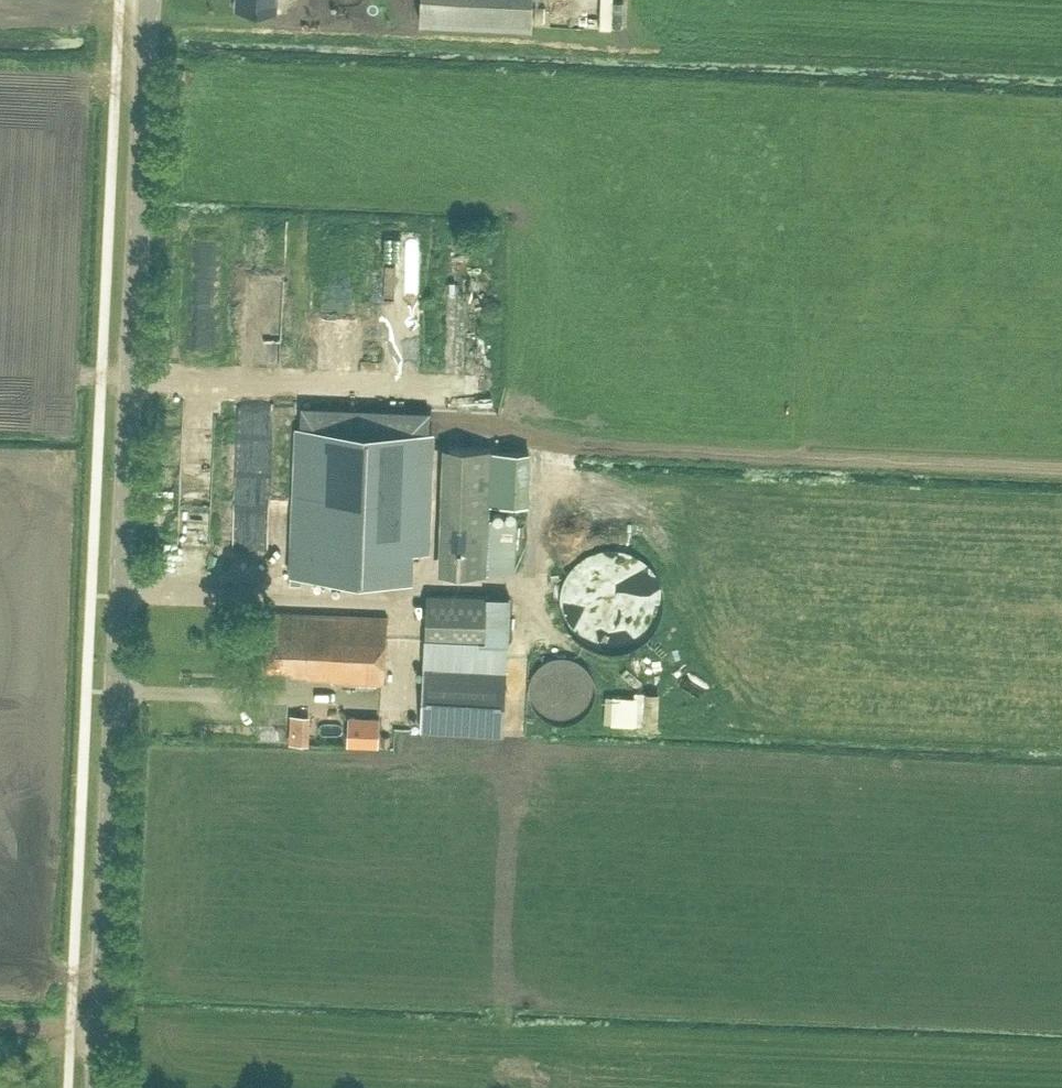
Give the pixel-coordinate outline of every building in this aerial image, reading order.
[(419,18),(531,23),(532,0),(420,0),(419,18)] [(299,572),(291,572),(290,581),(301,581),(301,578),(314,579),(314,574),(402,577),(403,547),(423,548),(429,410),(301,405),(296,543),(301,543),(299,572)] [(486,571),(491,446),(443,444),(438,569),(486,571)] [(261,542),(260,521),(249,522),(249,518),(262,517),(261,506),(241,507),(243,543),(261,542)] [(426,591),(424,640),(484,642),(485,592),(426,591)] [(332,678),(383,680),(386,613),(268,609),(266,665),(292,666),(291,671),(306,672),(306,675),(332,676),(332,678)] [(505,665),(423,661),(420,727),(502,731),(505,665)] [(646,686),(613,686),(613,720),(646,720),(646,686)] [(311,731),(311,706),(291,706),(291,731),(311,731)] [(377,744),(380,715),(348,714),(347,743),(377,744)]
